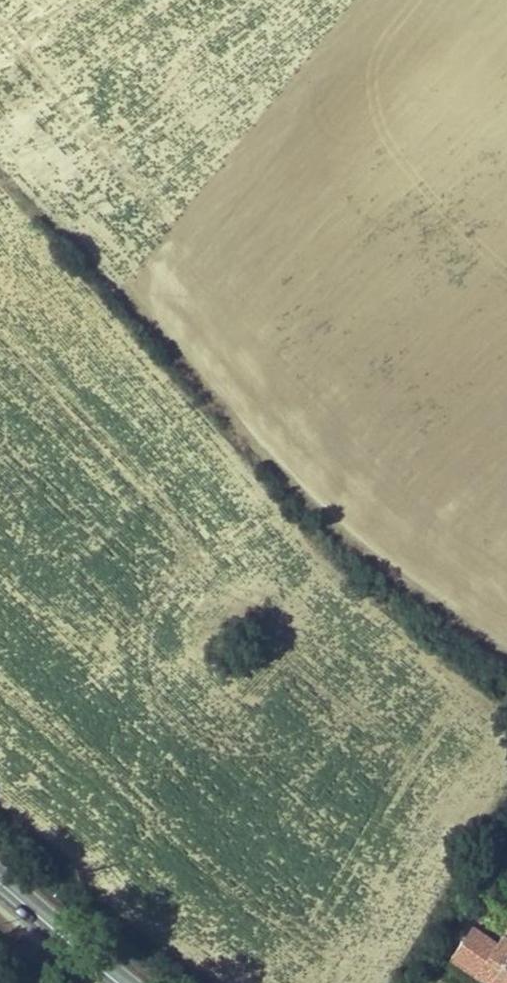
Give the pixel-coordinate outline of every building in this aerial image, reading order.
[(504,936),(500,942),(475,926),(449,967),(465,977),(469,972),(485,982),(506,982),(506,938),(504,936)] [(469,972),(465,977),(474,982),(485,982),(469,972)]
